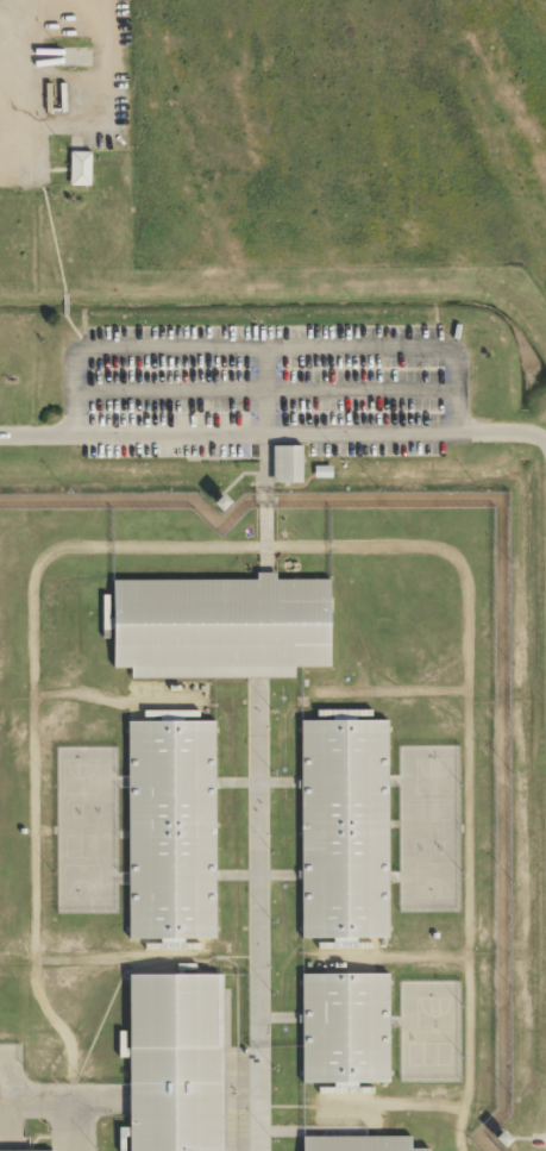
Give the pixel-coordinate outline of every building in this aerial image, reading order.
[(94,184),(94,151),(73,151),(73,184),(94,184)] [(307,443),(277,443),(277,480),(307,480),(307,443)] [(297,492),(298,455),(269,455),(268,491),(297,492)] [(328,487),(328,475),(312,475),(312,487),(328,487)] [(118,577),(118,667),(136,667),(136,676),(299,676),(299,664),(335,664),(335,577),(281,577),(281,571),(261,570),(261,577),(118,577)] [(305,718),(305,936),(393,936),(393,899),(393,718),(305,718)] [(132,937),(219,937),(219,719),(132,719),(132,937)] [(306,971),(306,1082),(393,1081),(393,971),(306,971)] [(226,972),(132,972),(133,1150),(227,1150),(226,972)] [(431,1147),(415,1147),(415,1134),(307,1134),(307,1150),(431,1150),(431,1147)]
